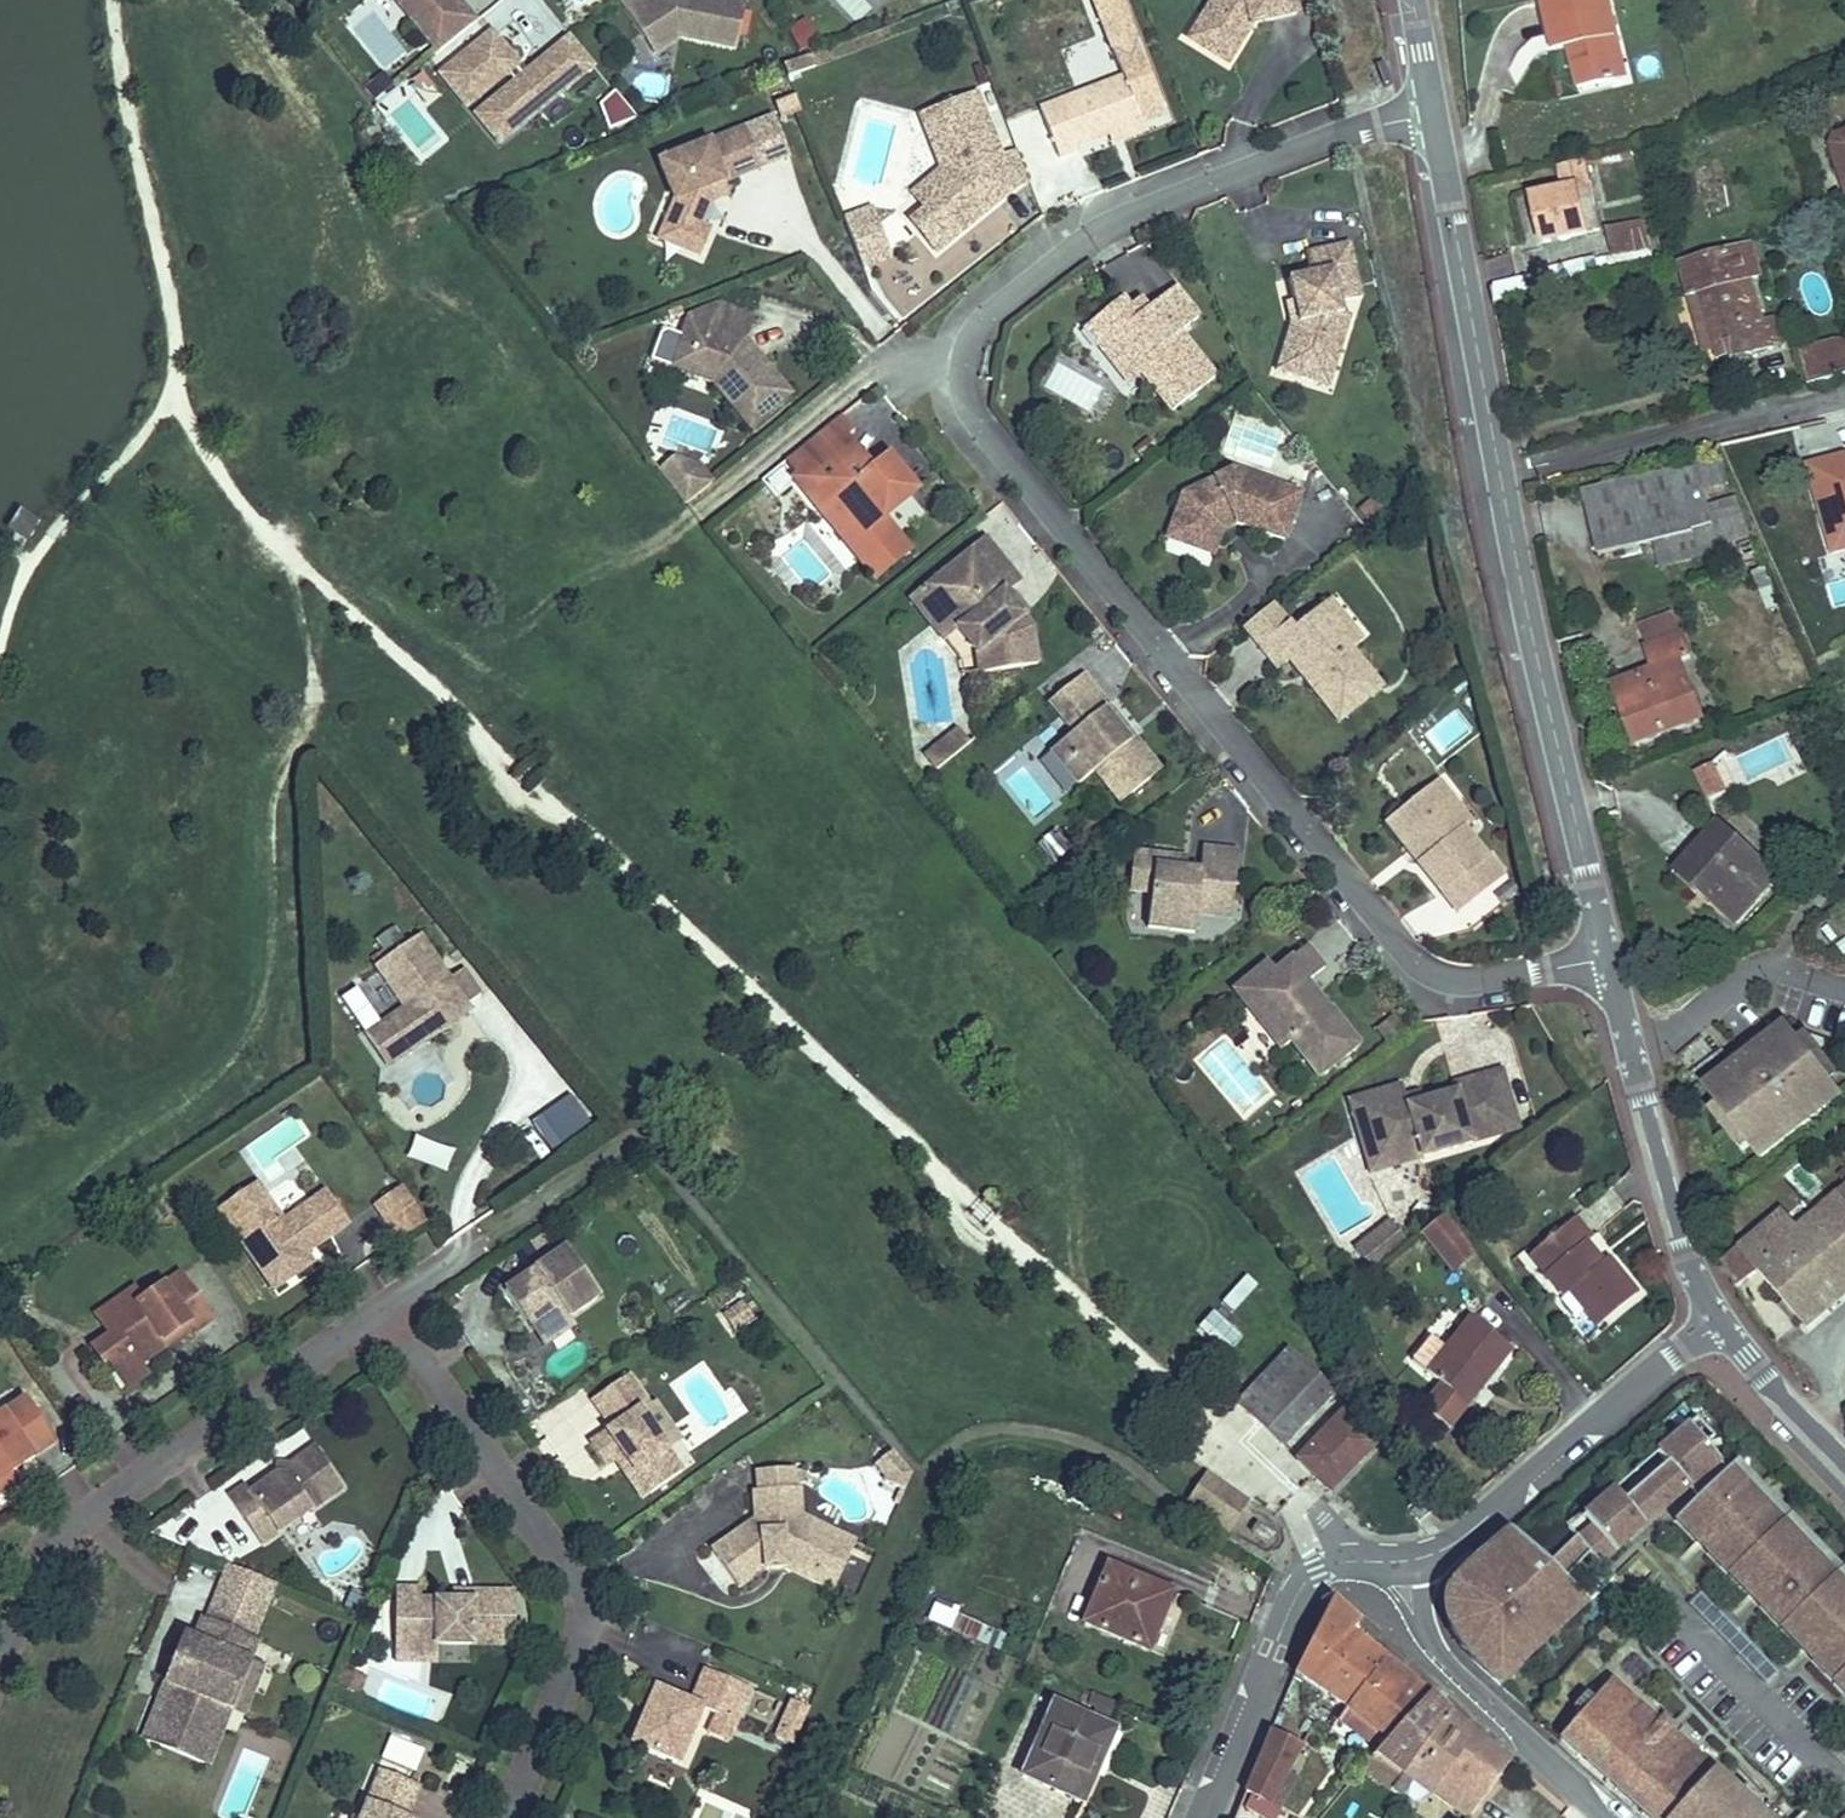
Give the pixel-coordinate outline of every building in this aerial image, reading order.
[(410,17),(419,10),(411,0),(396,0),(410,17)] [(471,27),(455,7),(450,11),(442,0),(411,0),(419,10),(410,17),(439,53),(471,27)] [(736,48),(739,35),(745,36),(750,12),(743,11),(745,2),(733,0),(618,0),(654,54),(680,37),(736,48)] [(1122,0),(1095,0),(1102,17),(1125,8),(1122,0)] [(1228,63),(1251,25),(1298,13),(1294,0),(1212,0),(1188,39),(1228,63)] [(1552,39),(1570,34),(1573,46),(1569,47),(1569,48),(1579,90),(1616,81),(1606,39),(1616,37),(1607,0),(1543,0),(1552,39)] [(1138,42),(1125,8),(1102,17),(1115,51),(1138,42)] [(800,49),(815,41),(804,20),(789,29),(800,49)] [(1552,39),(1555,51),(1569,48),(1569,47),(1573,46),(1570,34),(1552,39)] [(511,133),(593,66),(570,38),(523,76),(492,38),(491,39),(488,35),(442,73),(467,104),(507,72),(515,83),(488,105),(511,133)] [(1606,39),(1616,81),(1626,79),(1616,37),(1606,39)] [(1139,123),(1165,113),(1138,42),(1115,51),(1125,77),(1041,109),(1060,158),(1079,151),(1077,147),(1111,134),(1139,123)] [(783,66),(787,77),(815,66),(811,55),(783,66)] [(1383,89),(1393,86),(1384,63),(1375,66),(1383,89)] [(373,81),(383,93),(393,85),(383,73),(373,81)] [(976,92),(920,114),(942,170),(945,179),(932,190),(940,200),(925,212),(912,223),(936,252),(973,222),(969,216),(974,211),(979,217),(1013,189),(1001,158),(976,92)] [(1353,92),(1342,96),(1344,101),(1355,97),(1353,92)] [(780,118),(800,110),(794,96),(775,104),(780,118)] [(511,133),(488,105),(476,115),(498,143),(511,133)] [(1139,123),(1111,134),(1114,142),(1142,131),(1139,123)] [(726,136),(741,176),(758,169),(743,130),(726,136)] [(1833,154),(1844,149),(1844,134),(1837,137),(1834,140),(1832,144),(1832,149),(1833,154)] [(741,176),(726,136),(660,162),(675,201),(666,221),(686,231),(679,247),(699,256),(710,230),(700,226),(711,202),(705,189),(723,182),(741,176)] [(1833,154),(1844,187),(1844,149),(1833,154)] [(1030,183),(1018,151),(1001,158),(1013,189),(1030,183)] [(1544,243),(1599,230),(1583,164),(1560,170),(1565,192),(1539,198),(1542,212),(1537,213),(1544,243)] [(945,179),(942,170),(911,196),(925,212),(940,200),(932,190),(945,179)] [(728,196),(723,182),(705,189),(711,202),(728,196)] [(1533,199),(1537,213),(1542,212),(1539,198),(1533,199)] [(843,221),(862,269),(890,258),(871,210),(843,221)] [(969,216),(973,222),(979,217),(974,211),(969,216)] [(686,231),(666,221),(658,238),(679,247),(686,231)] [(1608,229),(1614,257),(1647,250),(1641,221),(1608,229)] [(1350,242),(1305,252),(1316,296),(1294,302),(1299,324),(1284,374),(1317,384),(1329,343),(1346,334),(1351,316),(1345,314),(1342,301),(1363,297),(1350,242)] [(1717,349),(1720,359),(1730,356),(1731,360),(1781,346),(1775,322),(1764,326),(1751,279),(1760,277),(1751,246),(1682,265),(1690,294),(1691,296),(1702,293),(1717,349)] [(1491,299),(1527,294),(1524,278),(1489,283),(1491,299)] [(1198,317),(1175,288),(1136,319),(1128,309),(1121,300),(1094,321),(1109,340),(1100,348),(1117,368),(1129,358),(1172,411),(1215,377),(1179,332),(1198,317)] [(1689,295),(1705,352),(1717,349),(1702,293),(1691,296),(1690,294),(1689,295)] [(1136,319),(1148,309),(1140,300),(1128,309),(1136,319)] [(1290,325),(1276,371),(1284,374),(1299,324),(1294,302),(1285,304),(1290,325)] [(750,428),(791,394),(762,359),(740,352),(745,339),(753,317),(721,305),(688,318),(677,345),(690,350),(686,361),(694,376),(713,384),(750,428)] [(1085,329),(1100,348),(1109,340),(1094,321),(1085,329)] [(1329,388),(1346,334),(1329,343),(1317,384),(1329,388)] [(740,352),(762,359),(745,339),(740,352)] [(1808,384),(1844,374),(1844,340),(1799,352),(1808,384)] [(669,367),(694,376),(686,361),(690,350),(677,345),(669,367)] [(1129,358),(1117,368),(1130,385),(1143,375),(1129,358)] [(841,416),(818,435),(830,451),(837,445),(863,477),(872,469),(846,438),(854,431),(841,416)] [(830,451),(818,435),(785,462),(797,477),(794,479),(820,512),(827,507),(871,562),(899,539),(883,518),(915,492),(887,457),(872,469),(863,477),(837,445),(830,451)] [(1804,458),(1823,552),(1844,547),(1844,450),(1804,458)] [(674,491),(700,468),(674,457),(658,471),(674,491)] [(1699,464),(1705,490),(1727,484),(1721,458),(1699,464)] [(1742,468),(1746,481),(1762,476),(1758,463),(1742,468)] [(1585,493),(1600,556),(1712,528),(1713,527),(1712,524),(1708,505),(1705,490),(1699,464),(1585,493)] [(674,491),(685,505),(711,482),(700,468),(674,491)] [(1300,496),(1232,471),(1182,495),(1195,521),(1186,545),(1213,555),(1222,530),(1219,523),(1225,520),(1284,541),(1300,496)] [(1311,482),(1321,495),(1331,487),(1321,474),(1311,482)] [(1167,538),(1186,545),(1195,521),(1182,495),(1167,538)] [(1708,505),(1712,524),(1743,516),(1738,497),(1708,505)] [(827,507),(820,512),(875,579),(909,551),(899,539),(871,562),(827,507)] [(38,519),(20,510),(9,529),(17,534),(27,539),(38,519)] [(1749,538),(1743,516),(1712,524),(1713,527),(1712,528),(1717,547),(1749,538)] [(1219,523),(1222,530),(1234,524),(1225,520),(1219,523)] [(1014,574),(985,539),(925,587),(977,652),(980,673),(1038,664),(1032,627),(1024,617),(1019,620),(1007,605),(1011,602),(999,586),(1014,574)] [(1743,559),(1756,554),(1751,540),(1738,545),(1743,559)] [(1844,574),(1844,551),(1835,554),(1841,575),(1844,574)] [(1021,583),(1014,574),(999,586),(1006,595),(1021,583)] [(977,652),(925,587),(910,599),(959,659),(962,676),(980,673),(977,652)] [(1330,600),(1318,609),(1333,628),(1345,618),(1330,600)] [(1019,620),(1024,617),(1011,602),(1007,605),(1019,620)] [(1244,628),(1259,646),(1288,622),(1273,604),(1244,628)] [(1306,682),(1338,721),(1382,686),(1352,649),(1363,640),(1345,618),(1333,628),(1318,609),(1294,629),(1288,622),(1259,646),(1278,669),(1289,660),(1301,676),(1306,672),(1311,679),(1306,682)] [(1614,686),(1636,745),(1702,720),(1680,662),(1691,658),(1674,613),(1640,626),(1648,646),(1646,647),(1655,671),(1614,686)] [(1120,803),(1160,770),(1133,737),(1129,741),(1103,710),(1108,706),(1082,675),(1049,702),(1074,733),(1065,740),(1075,752),(1061,764),(1078,785),(1095,771),(1120,803)] [(1108,706),(1103,710),(1129,741),(1133,737),(1108,706)] [(961,750),(969,744),(958,730),(950,736),(961,750)] [(950,736),(933,750),(944,764),(961,750),(950,736)] [(1051,751),(1061,764),(1075,752),(1065,740),(1051,751)] [(944,764),(933,750),(925,757),(936,771),(944,764)] [(1437,778),(1430,784),(1464,827),(1471,822),(1437,778)] [(1458,913),(1504,877),(1464,827),(1430,784),(1391,815),(1424,855),(1417,861),(1458,913)] [(1424,855),(1391,815),(1384,820),(1417,861),(1424,855)] [(1679,872),(1736,921),(1775,877),(1718,827),(1679,872)] [(1038,846),(1053,863),(1070,848),(1055,831),(1038,846)] [(1238,853),(1202,848),(1199,872),(1186,871),(1187,859),(1140,854),(1132,859),(1129,891),(1151,893),(1147,928),(1194,933),(1196,914),(1214,916),(1217,896),(1233,898),(1238,853)] [(1217,896),(1214,916),(1230,918),(1233,898),(1217,896)] [(420,940),(377,969),(405,1009),(366,1036),(382,1059),(414,1037),(426,1039),(427,1041),(440,1032),(436,1026),(453,1014),(457,1020),(465,1014),(459,1005),(477,993),(462,972),(449,982),(420,940)] [(1291,1041),(1319,1076),(1359,1043),(1330,1008),(1328,1009),(1316,994),(1313,996),(1303,985),(1324,968),(1306,946),(1276,971),(1268,962),(1245,981),(1257,997),(1255,1018),(1281,1050),(1291,1041)] [(1245,981),(1233,990),(1255,1018),(1257,997),(1245,981)] [(440,1032),(457,1020),(453,1014),(436,1026),(440,1032)] [(1749,1143),(1762,1159),(1840,1096),(1828,1080),(1827,1079),(1825,1081),(1797,1046),(1799,1045),(1798,1044),(1786,1027),(1707,1090),(1720,1106),(1720,1107),(1722,1106),(1750,1140),(1748,1142),(1749,1143)] [(388,1068),(427,1041),(426,1039),(414,1037),(382,1059),(388,1068)] [(1835,1074),(1806,1038),(1798,1044),(1799,1045),(1797,1046),(1825,1081),(1827,1079),(1828,1080),(1835,1074)] [(1519,1128),(1501,1070),(1453,1085),(1455,1092),(1423,1102),(1408,1106),(1405,1098),(1401,1085),(1349,1102),(1365,1156),(1416,1141),(1422,1158),(1519,1128)] [(529,1120),(550,1149),(589,1121),(568,1092),(529,1120)] [(1408,1106),(1423,1102),(1420,1093),(1405,1098),(1408,1106)] [(1712,1112),(1741,1149),(1749,1143),(1748,1142),(1750,1140),(1722,1106),(1720,1107),(1720,1106),(1712,1112)] [(1416,1141),(1365,1156),(1371,1174),(1422,1158),(1416,1141)] [(270,1219),(278,1214),(256,1183),(218,1210),(273,1290),(309,1266),(303,1256),(349,1224),(327,1192),(304,1208),(311,1217),(290,1232),(278,1230),(270,1219)] [(368,1200),(388,1241),(423,1224),(403,1183),(368,1200)] [(1807,1328),(1844,1295),(1844,1194),(1801,1232),(1784,1213),(1723,1267),(1736,1290),(1759,1271),(1807,1328)] [(283,1222),(278,1214),(270,1219),(278,1230),(290,1232),(311,1217),(304,1208),(283,1222)] [(1453,1270),(1476,1250),(1445,1213),(1421,1232),(1453,1270)] [(1574,1218),(1529,1256),(1563,1297),(1568,1292),(1597,1327),(1637,1293),(1607,1257),(1602,1262),(1586,1242),(1591,1238),(1574,1218)] [(1355,1249),(1372,1271),(1407,1243),(1390,1221),(1355,1249)] [(566,1249),(504,1292),(532,1332),(562,1312),(567,1319),(599,1297),(566,1249)] [(314,1262),(308,1253),(303,1256),(309,1266),(314,1262)] [(179,1274),(136,1304),(140,1310),(113,1328),(115,1331),(109,1336),(91,1348),(103,1365),(108,1362),(127,1389),(148,1375),(141,1365),(167,1346),(164,1341),(175,1333),(179,1338),(192,1329),(196,1334),(213,1321),(179,1274)] [(134,1288),(95,1316),(109,1336),(115,1331),(113,1328),(140,1310),(136,1304),(142,1300),(134,1288)] [(735,1329),(751,1318),(741,1303),(725,1314),(735,1329)] [(1213,1311),(1198,1326),(1225,1352),(1240,1337),(1213,1311)] [(567,1319),(562,1312),(532,1332),(543,1348),(573,1327),(567,1319)] [(1421,1409),(1448,1430),(1512,1350),(1470,1317),(1445,1349),(1430,1338),(1411,1362),(1440,1385),(1421,1409)] [(175,1333),(164,1341),(167,1346),(179,1338),(175,1333)] [(1289,1350),(1237,1405),(1282,1447),(1333,1391),(1289,1350)] [(640,1411),(649,1405),(628,1375),(592,1400),(612,1429),(589,1445),(604,1467),(614,1461),(622,1455),(649,1495),(682,1472),(640,1411)] [(8,1475),(54,1443),(24,1400),(0,1416),(0,1480),(8,1475)] [(679,1439),(653,1402),(649,1405),(640,1411),(666,1448),(679,1439)] [(1343,1411),(1297,1460),(1330,1491),(1376,1442),(1343,1411)] [(1690,1430),(1706,1449),(1715,1442),(1699,1422),(1690,1430)] [(1706,1449),(1690,1430),(1659,1456),(1668,1468),(1625,1504),(1616,1493),(1584,1520),(1593,1531),(1577,1544),(1589,1558),(1599,1570),(1690,1493),(1721,1466),(1706,1449)] [(315,1448),(288,1466),(286,1476),(276,1475),(250,1493),(246,1486),(229,1498),(261,1545),(343,1488),(315,1448)] [(912,1474),(892,1451),(876,1464),(887,1478),(885,1482),(900,1489),(904,1491),(912,1474)] [(642,1500),(649,1495),(622,1455),(614,1461),(642,1500)] [(1844,1592),(1844,1576),(1739,1464),(1731,1472),(1844,1592)] [(288,1466),(278,1465),(276,1475),(286,1476),(288,1466)] [(1699,1503),(1728,1475),(1721,1466),(1690,1493),(1699,1503)] [(755,1517),(711,1550),(739,1588),(765,1569),(764,1562),(784,1560),(817,1576),(837,1534),(794,1513),(800,1503),(799,1483),(803,1483),(802,1470),(793,1471),(792,1469),(756,1472),(758,1491),(753,1491),(755,1517)] [(1800,1655),(1811,1644),(1822,1655),(1811,1666),(1844,1701),(1844,1592),(1731,1472),(1728,1475),(1699,1503),(1676,1524),(1697,1546),(1708,1535),(1719,1547),(1708,1558),(1749,1601),(1760,1590),(1770,1601),(1760,1612),(1800,1655)] [(1248,1502),(1205,1473),(1186,1502),(1228,1531),(1248,1502)] [(14,1484),(8,1475),(0,1480),(0,1494),(14,1484)] [(898,1505),(904,1491),(900,1489),(894,1503),(898,1505)] [(1418,1521),(1432,1509),(1424,1500),(1410,1512),(1418,1521)] [(1274,1535),(1258,1524),(1253,1531),(1269,1542),(1274,1535)] [(1456,1583),(1449,1593),(1468,1614),(1452,1628),(1473,1660),(1491,1678),(1508,1663),(1515,1671),(1571,1621),(1563,1613),(1580,1597),(1566,1583),(1577,1571),(1562,1555),(1549,1567),(1513,1533),(1483,1558),(1501,1576),(1488,1589),(1469,1570),(1456,1583)] [(784,1560),(764,1562),(765,1569),(765,1570),(784,1568),(830,1590),(853,1542),(837,1534),(817,1576),(784,1560)] [(1708,1558),(1719,1547),(1708,1535),(1697,1546),(1708,1558)] [(1577,1571),(1589,1558),(1577,1544),(1562,1555),(1577,1571)] [(1483,1558),(1469,1570),(1488,1589),(1501,1576),(1483,1558)] [(249,1662),(257,1642),(251,1640),(274,1584),(228,1566),(206,1622),(202,1620),(194,1640),(184,1636),(165,1684),(176,1689),(163,1721),(152,1716),(142,1739),(207,1766),(230,1710),(249,1662)] [(1130,1586),(1134,1577),(1107,1566),(1084,1624),(1148,1650),(1156,1630),(1148,1626),(1160,1598),(1130,1586)] [(1172,1592),(1134,1577),(1130,1586),(1160,1598),(1148,1626),(1156,1630),(1172,1592)] [(396,1590),(395,1662),(436,1662),(436,1644),(514,1645),(515,1593),(472,1592),(472,1602),(452,1601),(420,1601),(420,1590),(396,1590)] [(1749,1601),(1760,1612),(1770,1601),(1760,1590),(1749,1601)] [(452,1592),(452,1601),(472,1602),(472,1592),(452,1592)] [(1468,1614),(1449,1593),(1446,1602),(1448,1617),(1452,1628),(1468,1614)] [(1580,1597),(1563,1613),(1571,1621),(1588,1604),(1580,1597)] [(932,1599),(924,1618),(949,1628),(957,1609),(932,1599)] [(1331,1602),(1295,1674),(1346,1708),(1384,1660),(1349,1635),(1358,1625),(1331,1602)] [(997,1647),(1002,1631),(977,1622),(972,1639),(997,1647)] [(1811,1666),(1822,1655),(1811,1644),(1800,1655),(1811,1666)] [(1345,1709),(1387,1740),(1428,1695),(1384,1660),(1346,1708),(1345,1709)] [(262,1667),(249,1662),(230,1710),(243,1716),(262,1667)] [(1508,1663),(1491,1678),(1499,1686),(1515,1671),(1508,1663)] [(365,1678),(344,1670),(337,1688),(358,1696),(365,1678)] [(750,1689),(705,1670),(691,1703),(654,1687),(630,1745),(679,1766),(703,1709),(717,1715),(736,1723),(750,1689)] [(1711,1770),(1672,1736),(1656,1722),(1608,1681),(1592,1700),(1579,1714),(1559,1737),(1652,1817),(1668,1817),(1671,1814),(1711,1770)] [(1121,1704),(1095,1693),(1089,1705),(1097,1708),(1091,1721),(1102,1726),(1110,1729),(1121,1704)] [(1572,1708),(1579,1714),(1592,1700),(1585,1693),(1572,1708)] [(1403,1775),(1404,1774),(1448,1714),(1428,1695),(1387,1740),(1379,1750),(1375,1755),(1403,1775)] [(776,1738),(793,1745),(809,1709),(793,1701),(776,1738)] [(1082,1772),(1102,1726),(1091,1721),(1054,1705),(1023,1777),(1082,1802),(1093,1777),(1082,1772)] [(1387,1740),(1345,1709),(1338,1718),(1379,1750),(1387,1740)] [(1680,1727),(1664,1713),(1656,1722),(1672,1736),(1680,1727)] [(1455,1810),(1462,1809),(1471,1816),(1510,1762),(1470,1734),(1448,1714),(1404,1774),(1413,1780),(1455,1810)] [(736,1723),(717,1715),(708,1734),(727,1742),(736,1723)] [(1110,1729),(1102,1726),(1082,1772),(1093,1777),(1113,1730),(1110,1729)] [(1302,1746),(1270,1731),(1263,1750),(1289,1771),(1302,1746)] [(425,1751),(391,1737),(382,1760),(416,1773),(425,1751)] [(1289,1771),(1263,1750),(1245,1793),(1269,1806),(1289,1771)] [(1391,1791),(1403,1775),(1375,1755),(1362,1769),(1391,1791)] [(361,1817),(406,1817),(419,1786),(380,1770),(361,1817)] [(1671,1814),(1675,1817),(1765,1817),(1737,1793),(1711,1770),(1671,1814)] [(1287,1774),(1269,1806),(1279,1812),(1297,1779),(1287,1774)] [(1403,1775),(1391,1791),(1400,1797),(1413,1780),(1404,1774),(1403,1775)] [(1737,1793),(1765,1817),(1781,1817),(1744,1785),(1737,1793)] [(1245,1793),(1235,1817),(1290,1817),(1245,1793)] [(1466,1817),(1470,1817),(1471,1816),(1462,1809),(1455,1810),(1466,1817)]
